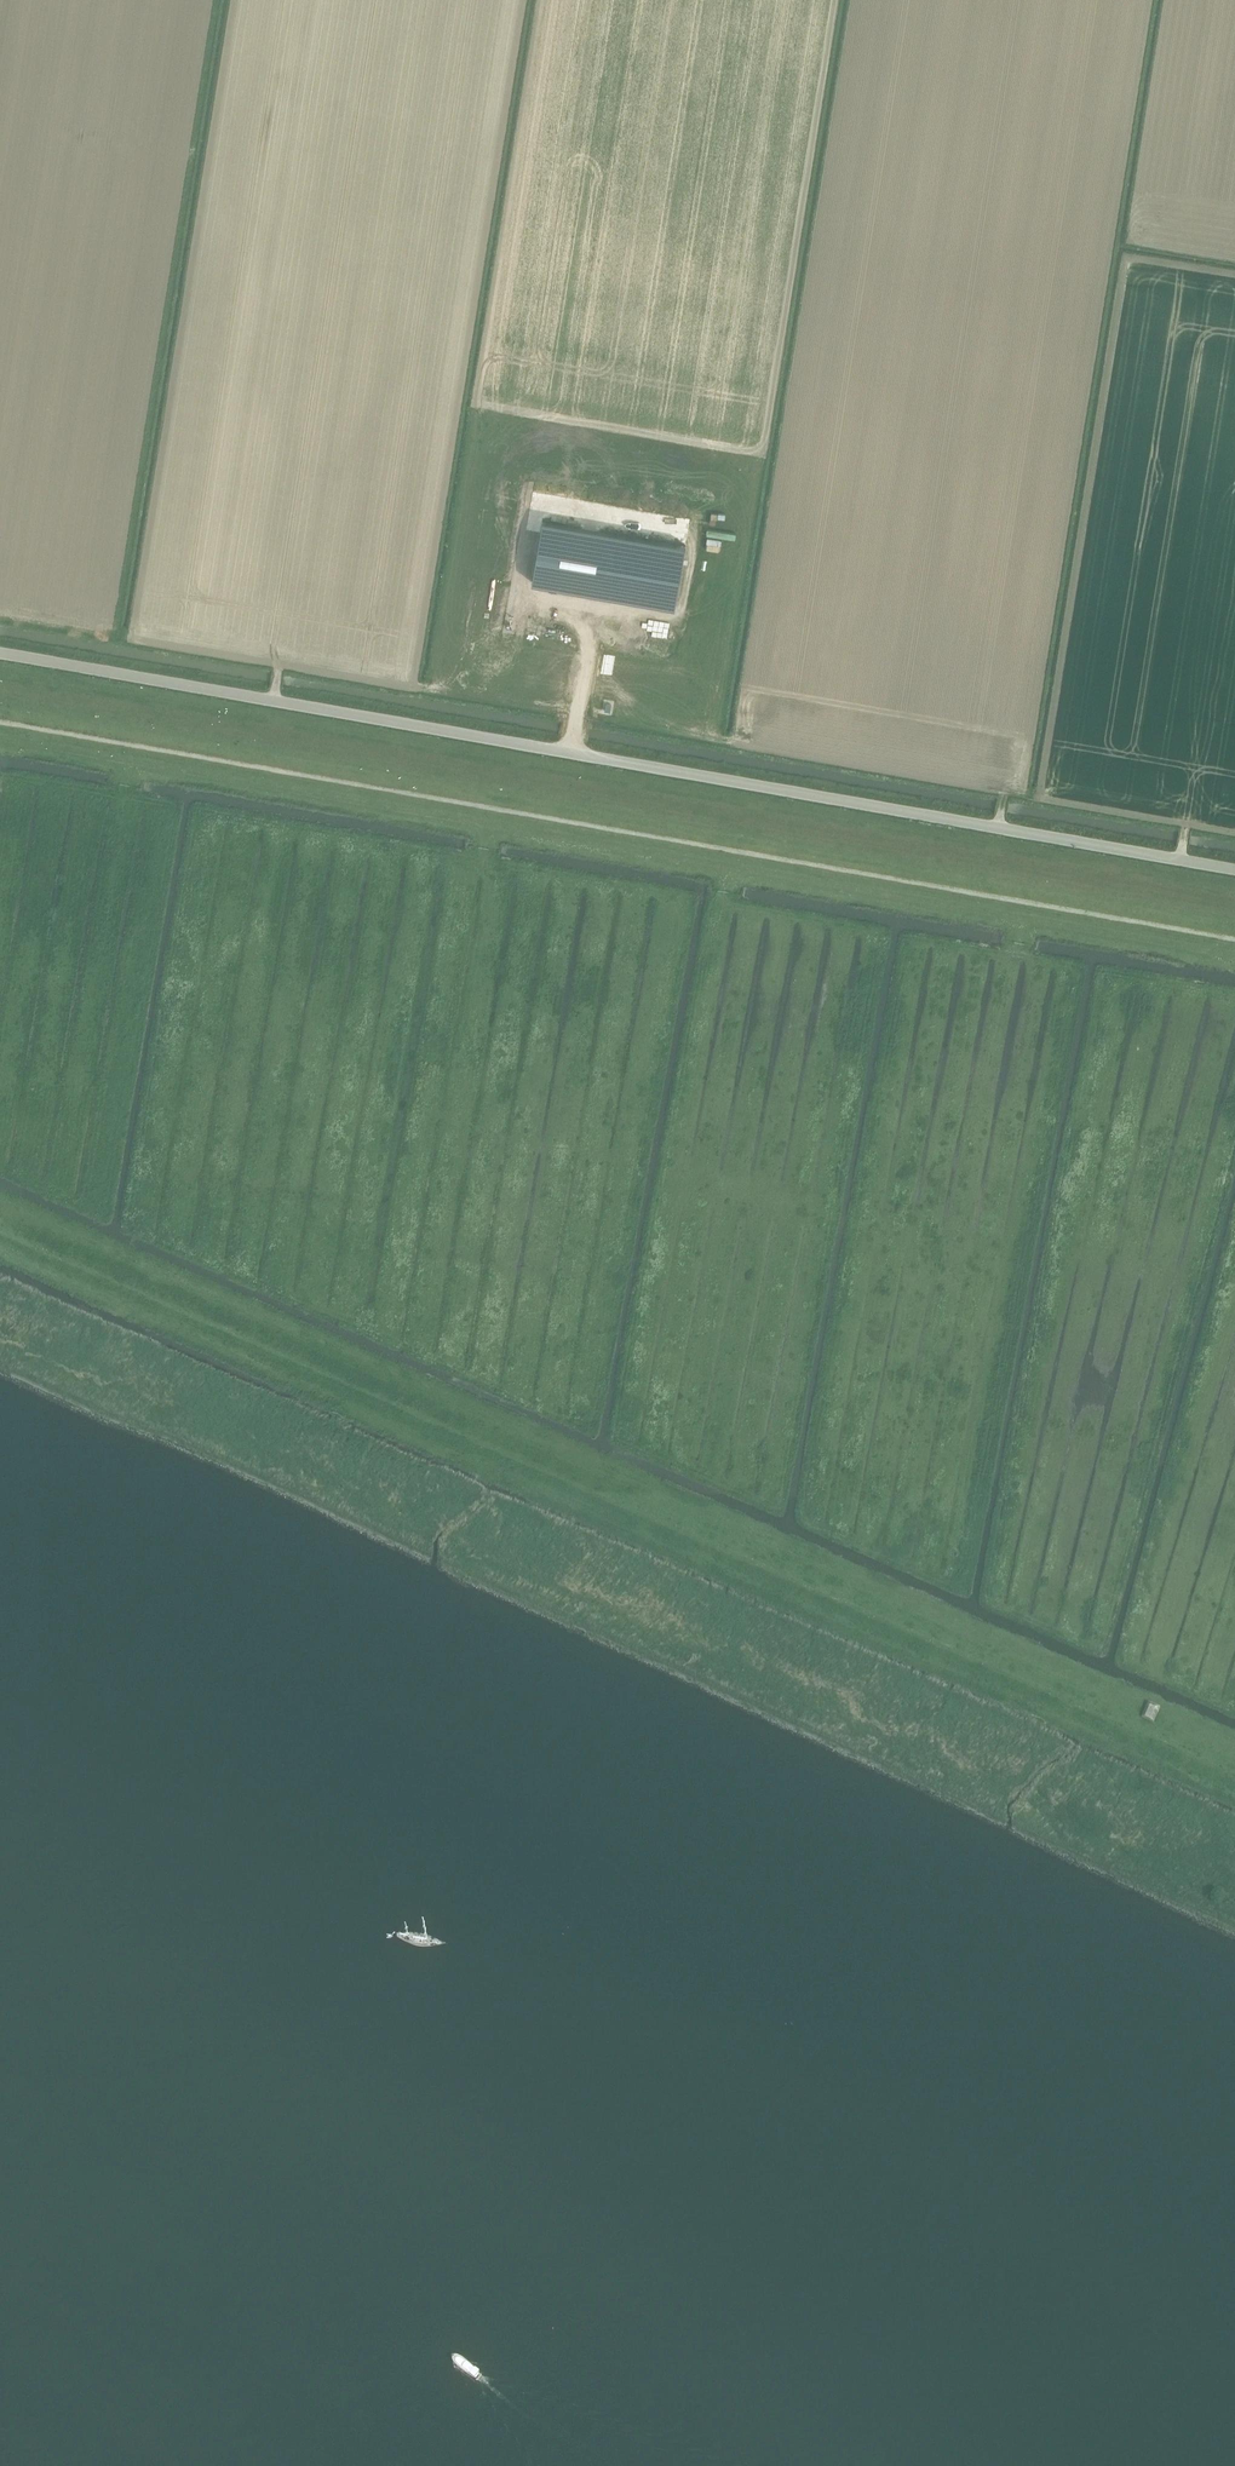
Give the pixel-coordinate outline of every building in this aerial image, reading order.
[(452,850),(449,863),(465,865),(467,853),(452,850)] [(1160,1705),(1149,1700),(1142,1717),(1153,1722),(1160,1705)]
